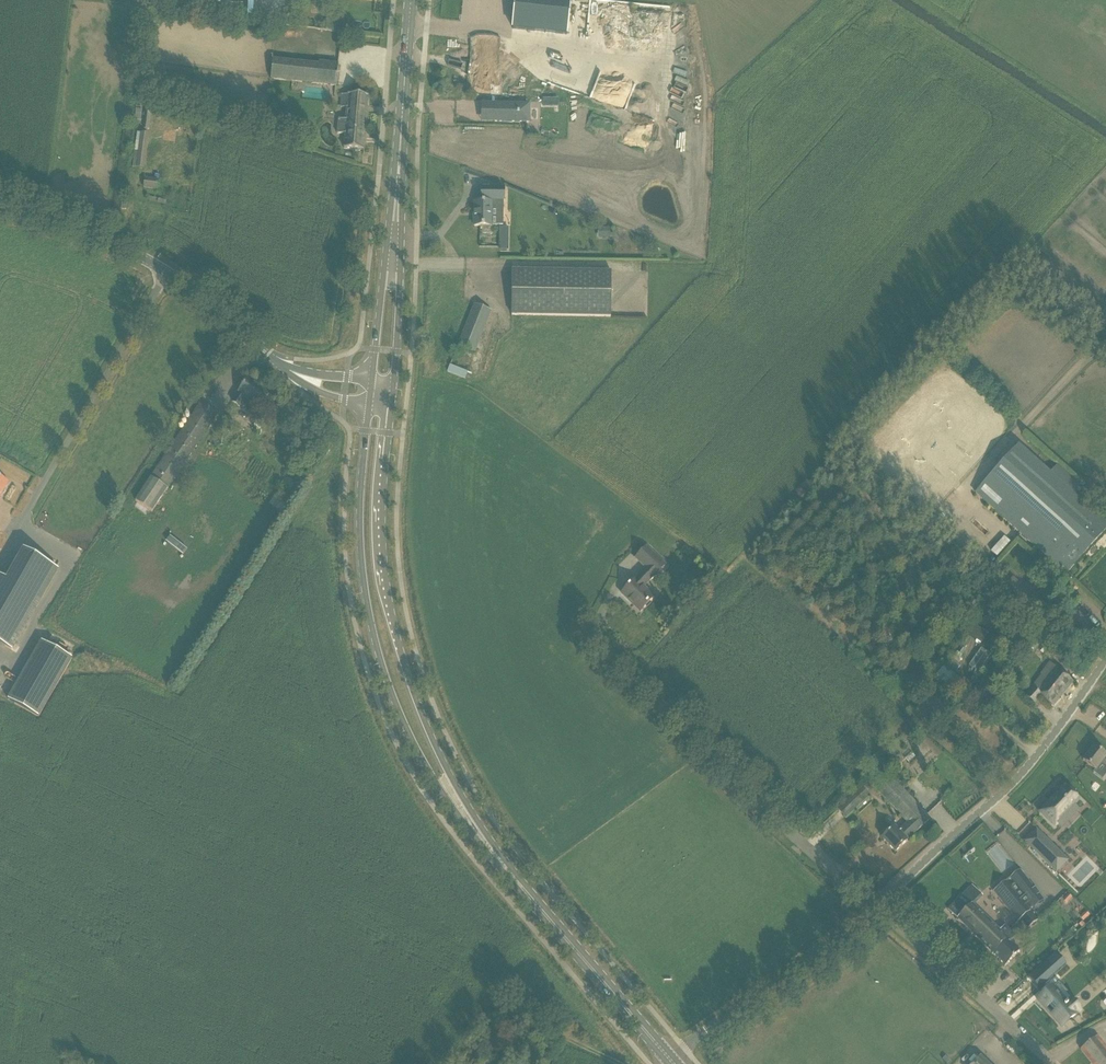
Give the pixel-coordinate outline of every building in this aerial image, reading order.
[(253,13),(262,13),(262,0),(253,0),(253,13)] [(512,29),(557,34),(567,35),(570,0),(515,0),(512,29)] [(474,55),(475,56),(472,93),(492,94),(493,81),(502,82),(503,68),(494,68),(495,57),(496,57),(497,40),(475,39),(474,55)] [(555,49),(539,49),(538,94),(554,94),(555,49)] [(271,80),(336,87),(339,65),(319,63),(319,64),(273,59),(271,80)] [(339,120),(337,134),(345,135),(344,149),(352,149),(363,150),(367,97),(349,95),(349,96),(348,109),(346,109),(345,121),(340,120),(339,120)] [(543,99),(543,108),(558,108),(558,98),(543,99)] [(495,104),(494,122),(529,123),(529,105),(495,104)] [(143,188),(156,190),(158,180),(145,178),(143,188)] [(474,227),(491,227),(491,226),(503,226),(503,201),(504,201),(504,190),(481,189),(481,200),(482,200),(482,203),(474,203),(474,227)] [(601,228),(601,239),(610,239),(610,228),(601,228)] [(512,316),(611,317),(611,272),(512,270),(512,316)] [(457,346),(475,352),(492,311),(474,304),(457,346)] [(464,378),(466,371),(448,366),(446,373),(464,378)] [(239,394),(233,403),(241,409),(247,399),(257,406),(255,410),(270,420),(277,410),(264,401),(269,393),(249,379),(239,394)] [(137,501),(153,512),(167,490),(217,415),(200,404),(150,479),(137,501)] [(215,434),(224,439),(233,424),(224,419),(215,434)] [(1065,575),(1105,531),(1105,526),(1100,521),(1074,498),(1083,488),(1057,466),(1049,475),(1018,448),(975,494),(1057,568),(1065,575)] [(207,453),(200,465),(205,468),(212,456),(207,453)] [(9,483),(0,478),(0,498),(9,483)] [(621,594),(640,612),(654,598),(642,586),(652,575),(654,577),(665,566),(646,548),(635,559),(646,569),(635,580),(629,586),(621,594)] [(0,575),(0,643),(13,650),(58,570),(23,550),(7,578),(0,575)] [(1034,636),(1027,643),(1034,650),(1041,642),(1034,636)] [(8,700),(39,717),(72,659),(41,642),(8,700)] [(1033,688),(1025,697),(1034,705),(1041,697),(1052,706),(1073,682),(1066,676),(1055,667),(1051,664),(1044,672),(1047,674),(1035,690),(1033,688)] [(934,677),(951,691),(962,678),(945,665),(934,677)] [(982,690),(973,690),(974,699),(983,698),(982,690)] [(1105,769),(1105,756),(1102,754),(1094,747),(1083,761),(1091,768),(1095,771),(1100,765),(1105,769)] [(882,838),(895,852),(907,841),(906,841),(916,832),(930,819),(881,768),(868,781),(907,823),(898,832),(894,827),(890,831),(882,838)] [(837,809),(846,818),(869,796),(861,786),(837,809)] [(1054,795),(1037,812),(1054,829),(1067,816),(1071,820),(1080,811),(1075,806),(1080,801),(1065,786),(1055,797),(1054,795)] [(1070,871),(1080,882),(1105,857),(1105,836),(1070,871)] [(1044,838),(1032,850),(1056,873),(1068,861),(1044,838)] [(1011,887),(998,898),(1018,922),(1020,920),(1027,929),(1037,921),(1030,912),(1044,901),(1019,870),(1008,880),(1013,886),(1011,887)] [(963,896),(948,911),(1005,966),(1013,959),(1020,952),(1010,942),(1016,936),(1005,925),(999,931),(973,906),(963,896)] [(1082,956),(1076,962),(1087,972),(1101,956),(1076,934),(1068,943),(1082,956)] [(1055,953),(1028,978),(1038,989),(1065,964),(1055,953)] [(1053,984),(1035,1000),(1062,1030),(1082,1012),(1070,998),(1067,1000),(1053,984)] [(1091,1063),(1105,1063),(1105,1047),(1097,1036),(1080,1050),(1091,1063)] [(524,1041),(519,1051),(526,1055),(531,1045),(524,1041)]
